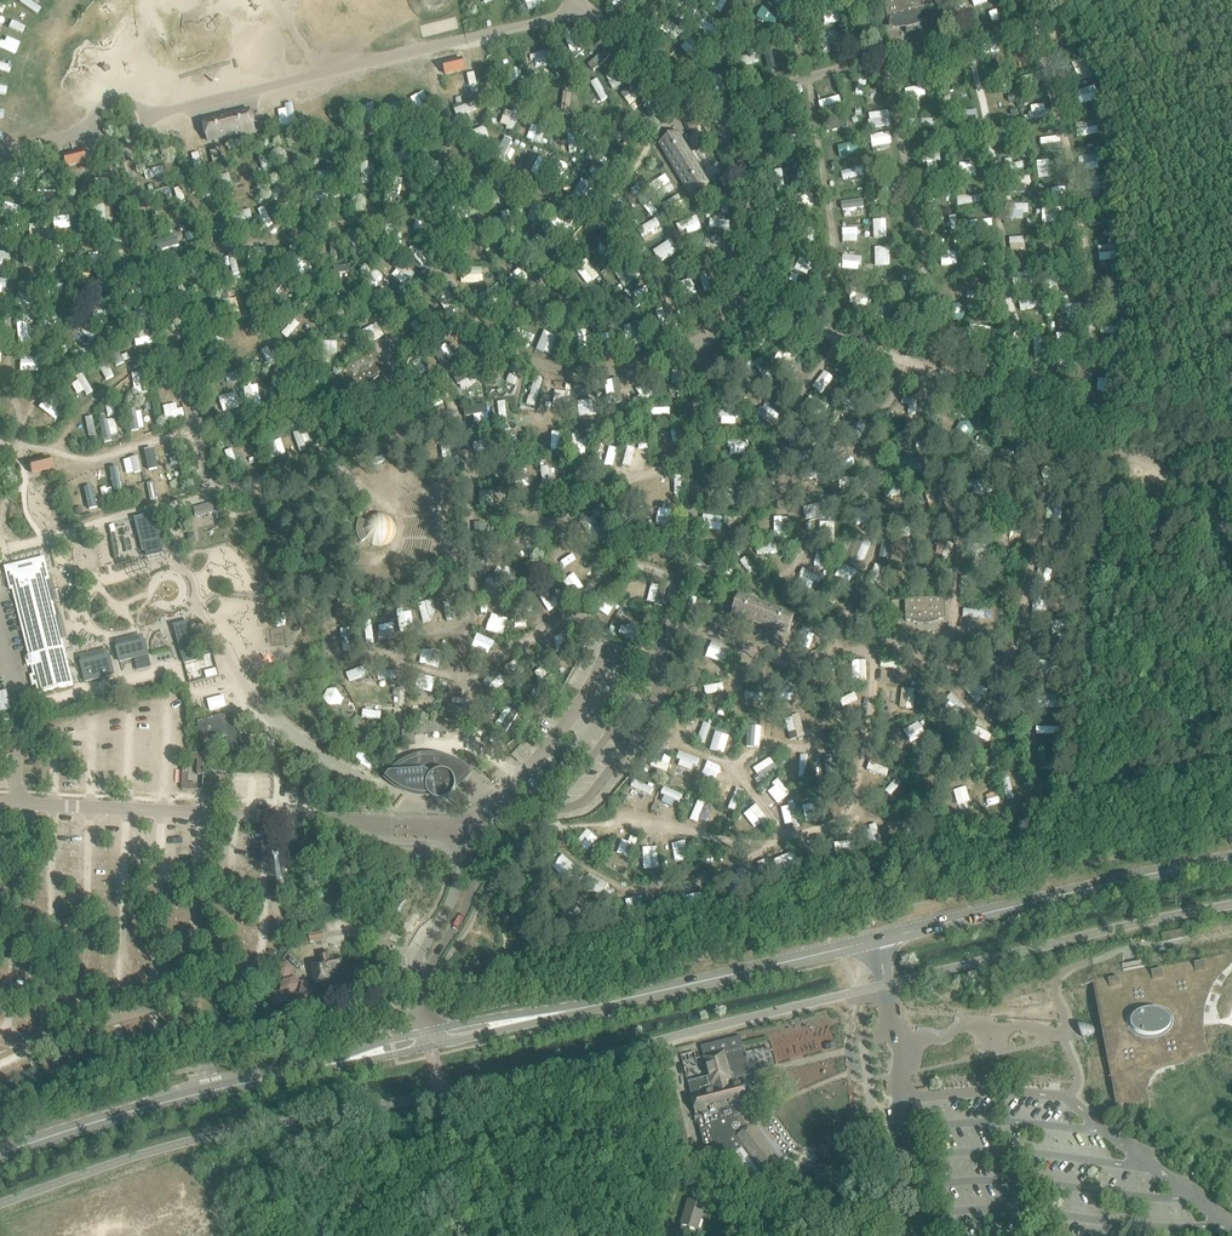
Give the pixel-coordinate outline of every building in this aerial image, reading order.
[(883,1),(888,22),(901,19),(902,18),(919,14),(920,15),(934,11),(932,0),(887,0),(883,1)] [(999,20),(996,11),(989,13),(992,22),(999,20)] [(922,30),(919,22),(905,25),(906,33),(922,30)] [(462,58),(442,63),(445,75),(465,71),(462,58)] [(207,143),(255,131),(249,110),(201,121),(207,143)] [(688,196),(709,184),(678,132),(658,144),(688,196)] [(83,151),(62,155),(65,169),(86,165),(83,151)] [(574,168),(570,174),(575,177),(579,171),(574,168)] [(184,181),(182,172),(173,175),(175,184),(184,181)] [(193,239),(191,233),(184,235),(186,241),(193,239)] [(337,373),(348,392),(364,383),(365,384),(370,381),(369,380),(386,370),(375,351),(337,373)] [(31,473),(50,469),(47,456),(28,461),(31,473)] [(219,501),(200,506),(203,515),(215,512),(213,507),(220,505),(219,501)] [(388,510),(381,508),(373,508),(366,510),(360,515),(357,522),(355,529),(356,535),(358,540),(362,545),(366,548),(371,550),(376,551),(382,550),(388,548),(393,544),(396,540),(398,535),(399,530),(398,524),(396,518),(392,514),(388,510)] [(156,514),(134,519),(141,546),(144,545),(146,550),(147,557),(162,553),(159,541),(162,540),(156,514)] [(50,581),(44,557),(4,567),(9,591),(12,590),(7,569),(42,560),(47,581),(50,581)] [(42,560),(7,569),(12,590),(29,656),(25,657),(27,667),(31,666),(33,675),(30,675),(32,685),(36,685),(38,694),(53,690),(55,690),(73,685),(62,640),(60,632),(56,617),(54,607),(52,602),(47,581),(42,560)] [(739,594),(735,605),(731,616),(787,636),(796,613),(739,594)] [(945,619),(944,598),(904,599),(905,621),(922,620),(922,622),(929,622),(929,620),(945,619)] [(190,626),(175,630),(183,659),(184,664),(185,664),(197,661),(193,641),(190,626)] [(145,641),(115,648),(119,664),(149,656),(145,641)] [(110,655),(80,662),(83,678),(113,670),(110,655)] [(10,709),(8,700),(5,691),(0,692),(0,712),(10,709)] [(228,715),(197,722),(202,743),(225,738),(229,753),(240,750),(236,734),(233,735),(228,715)] [(415,744),(414,730),(402,731),(403,745),(415,744)] [(446,799),(448,798),(449,796),(450,795),(451,794),(452,793),(452,792),(453,791),(453,790),(453,789),(453,787),(453,786),(453,785),(456,783),(460,780),(462,776),(465,773),(462,770),(459,767),(455,765),(451,762),(447,761),(443,759),(439,758),(435,757),(430,757),(426,757),(422,758),(418,759),(414,760),(410,762),(406,764),(402,766),(399,769),(396,771),(393,775),(391,778),(394,781),(397,784),(401,786),(404,788),(408,790),(412,792),(417,793),(421,793),(425,794),(429,794),(430,795),(431,796),(432,797),(433,798),(435,799),(437,799),(438,800),(439,800),(440,800),(443,800),(444,799),(446,799)] [(327,942),(325,934),(311,937),(312,944),(327,942)] [(330,979),(329,968),(342,967),(340,958),(329,960),(327,954),(319,955),(320,964),(313,966),(315,983),(330,979)] [(1228,959),(1229,957),(1211,956),(1193,956),(1175,957),(1164,958),(1153,960),(1142,961),(1123,965),(1119,966),(1116,967),(1112,968),(1109,970),(1106,972),(1103,974),(1100,977),(1098,979),(1095,982),(1098,998),(1105,1031),(1110,1060),(1119,1108),(1117,1109),(1121,1109),(1127,1111),(1133,1112),(1139,1113),(1146,1113),(1142,1095),(1142,1092),(1142,1090),(1142,1087),(1143,1085),(1143,1082),(1144,1080),(1145,1078),(1147,1076),(1148,1073),(1150,1072),(1151,1070),(1153,1068),(1155,1067),(1158,1066),(1160,1065),(1162,1064),(1165,1063),(1174,1062),(1176,1061),(1178,1061),(1181,1060),(1183,1058),(1187,1056),(1190,1054),(1194,1052),(1197,1051),(1201,1050),(1200,1046),(1198,1040),(1197,1033),(1197,1027),(1200,1026),(1200,1019),(1197,1019),(1198,1012),(1200,1005),(1202,999),(1204,992),(1208,986),(1211,980),(1215,975),(1220,970),(1224,966),(1225,964),(1226,963),(1227,961),(1228,959)] [(290,974),(292,968),(292,967),(287,962),(280,964),(278,971),(283,976),(290,974)] [(297,984),(292,979),(284,980),(281,988),(282,989),(287,994),(295,993),(297,985),(297,984)] [(309,984),(308,984),(302,985),(301,985),(299,992),(304,998),(311,996),(314,989),(309,984)] [(284,997),(279,991),(271,993),(269,1000),(274,1005),(281,1004),(284,997)] [(752,1126),(751,1127),(746,1115),(749,1114),(746,1102),(747,1101),(742,1082),(741,1082),(740,1077),(748,1074),(738,1037),(699,1048),(707,1079),(686,1084),(689,1097),(694,1116),(704,1151),(715,1148),(725,1162),(726,1161),(746,1188),(780,1161),(752,1126)] [(674,1095),(666,1097),(683,1157),(698,1153),(695,1141),(687,1143),(674,1095)] [(839,1141),(826,1144),(828,1152),(841,1149),(839,1141)] [(680,1225),(698,1230),(702,1217),(703,1217),(707,1206),(688,1200),(680,1225)]
